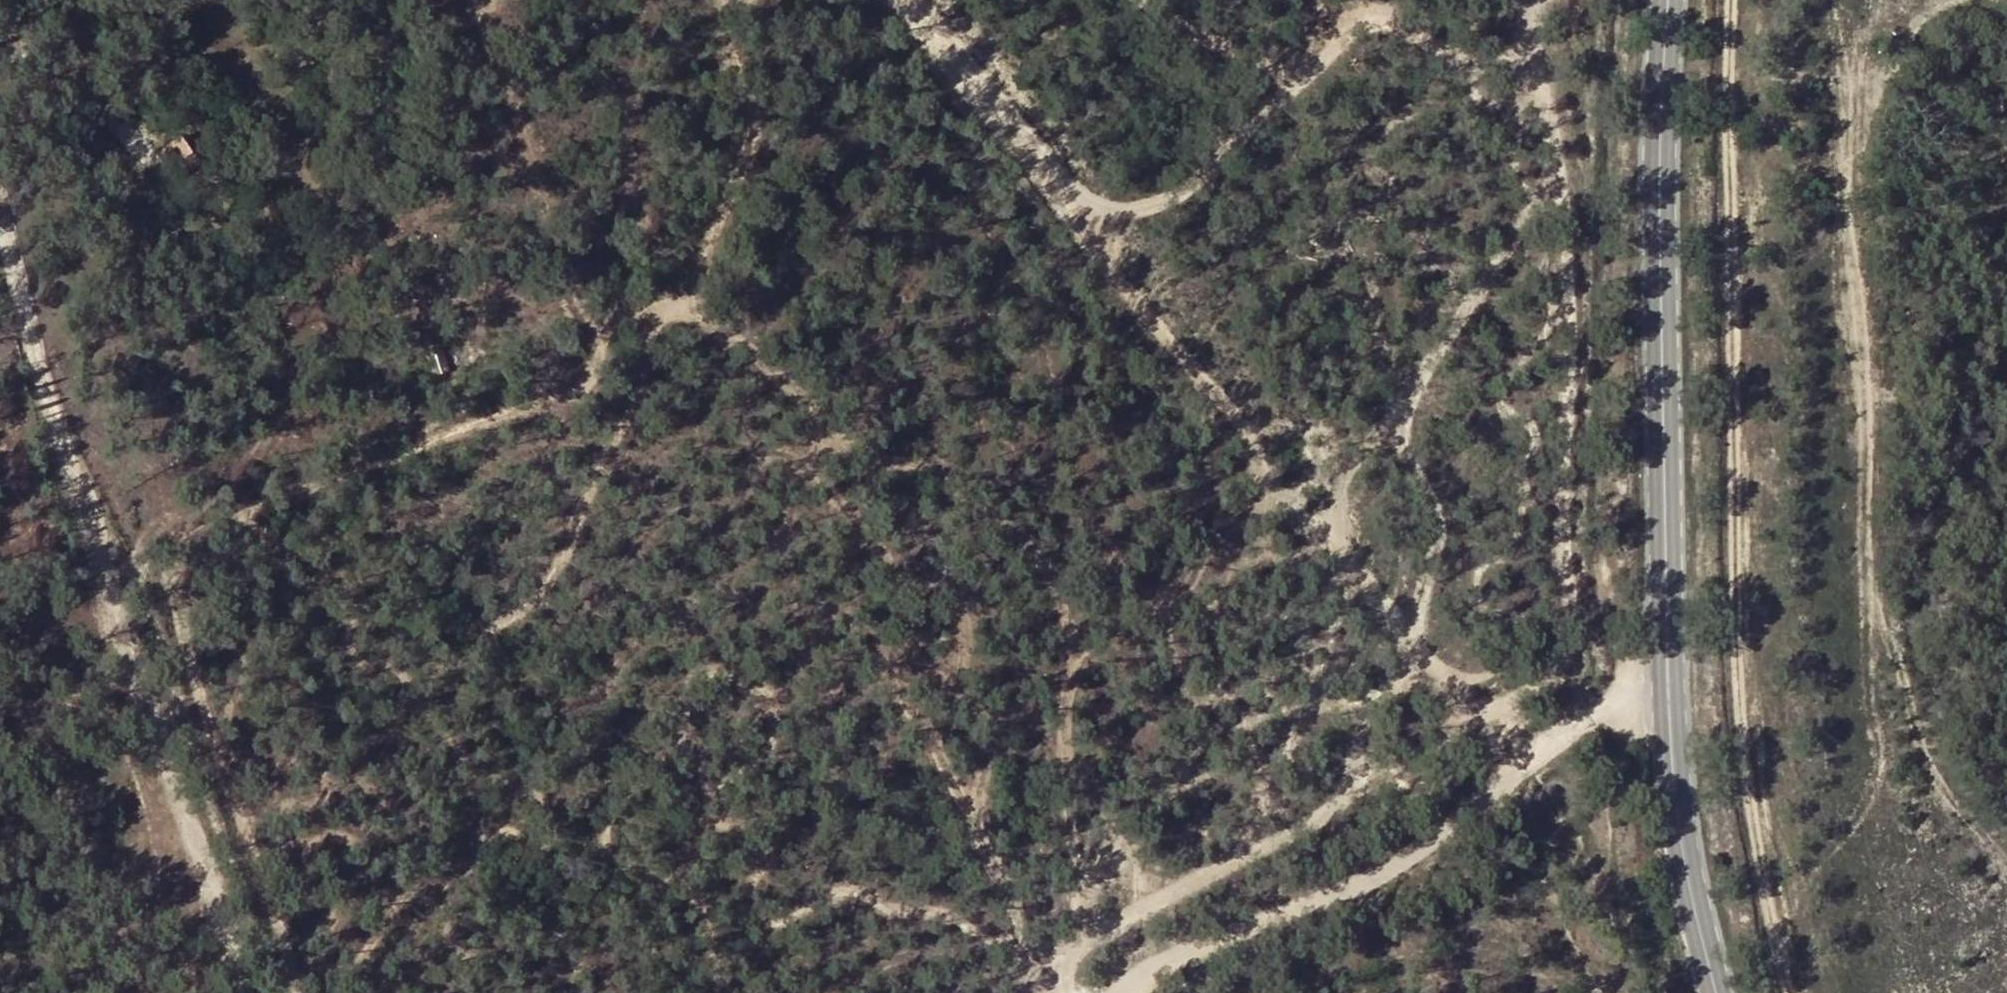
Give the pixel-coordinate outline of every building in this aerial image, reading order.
[(181,136),(158,151),(170,170),(193,155),(181,136)]
